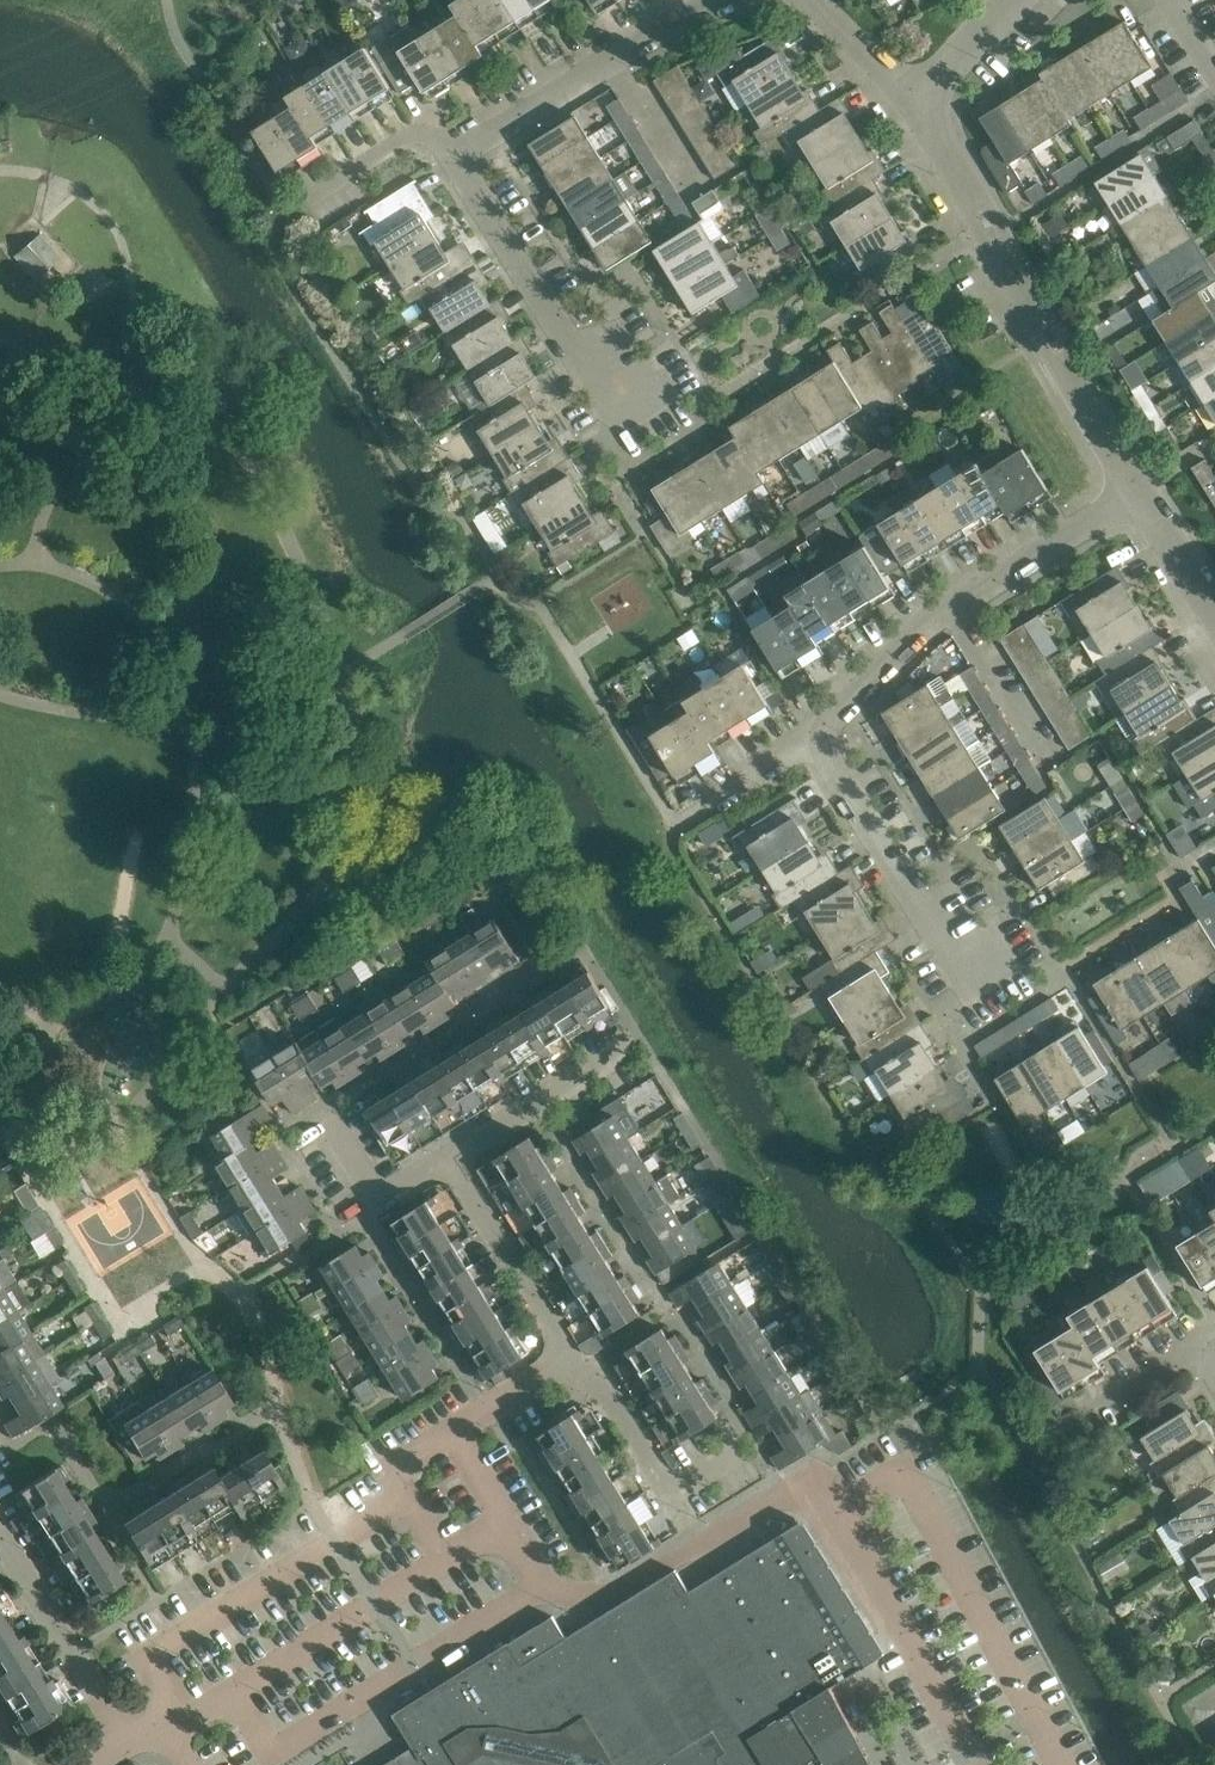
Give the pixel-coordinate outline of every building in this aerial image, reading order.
[(457,15),(458,15),(477,45),(478,44),(483,52),(502,41),(476,0),(448,0),(457,15)] [(521,28),(503,0),(476,0),(502,41),(502,40),(497,32),(503,28),(509,36),(521,28)] [(540,16),(530,0),(503,0),(521,28),(522,28),(517,20),(523,16),(528,24),(540,16)] [(540,16),(541,16),(536,8),(542,4),(547,12),(560,4),(558,0),(530,0),(540,16)] [(618,0),(572,0),(578,10),(590,2),(598,14),(618,1),(618,0)] [(458,15),(457,15),(439,27),(469,75),(470,75),(464,67),(471,63),(476,71),(489,63),(484,55),(484,54),(483,52),(478,44),(477,45),(458,15)] [(1125,22),(1103,35),(1131,80),(1153,67),(1125,22)] [(426,91),(432,87),(437,96),(449,88),(419,39),(419,40),(410,26),(373,50),(400,94),(418,82),(429,100),(431,99),(426,91)] [(456,83),(469,75),(439,27),(419,39),(449,88),(450,87),(445,79),(451,75),(456,83)] [(716,55),(700,65),(700,66),(702,65),(710,78),(715,75),(718,73),(726,86),(722,88),(737,111),(749,103),(793,75),(784,60),(788,57),(776,37),(779,35),(778,34),(750,51),(745,44),(716,55)] [(1111,93),(1131,80),(1103,35),(1083,48),(1111,93)] [(365,47),(345,60),(375,108),(370,99),(377,96),(382,104),(395,95),(390,87),(365,47)] [(1090,106),(1111,93),(1083,48),(1062,61),(1090,106)] [(362,116),(375,108),(345,60),(325,72),(355,120),(356,120),(351,112),(357,108),(362,116)] [(1069,119),(1069,118),(1090,106),(1062,61),(1040,74),(1043,79),(1043,78),(1069,119)] [(680,63),(654,79),(662,92),(688,76),(680,63)] [(325,72),(306,84),(336,132),(337,132),(331,124),(338,120),(343,128),(355,120),(325,72)] [(793,75),(749,103),(763,126),(754,131),(761,144),(758,145),(760,147),(765,144),(781,134),(781,133),(820,109),(807,88),(803,91),(793,75)] [(696,88),(688,76),(662,92),(669,104),(696,88)] [(1043,78),(1043,79),(1022,92),(1051,137),(1072,123),(1069,118),(1069,119),(1043,78)] [(286,97),(287,99),(292,107),(293,106),(311,136),(312,136),(318,132),(323,140),(336,132),(306,84),(286,97)] [(1030,149),(1051,137),(1022,92),(1019,87),(1013,91),(1016,96),(1002,104),(1030,149)] [(696,88),(669,104),(677,117),(703,100),(696,88)] [(1156,120),(1184,102),(1188,100),(1181,88),(1149,108),(1156,120)] [(798,141),(812,165),(859,136),(849,120),(854,118),(841,98),(844,96),(843,94),(820,109),(781,133),(781,134),(789,147),(798,141)] [(293,106),(292,107),(287,99),(286,97),(275,104),(276,105),(268,110),(273,118),(303,167),(304,166),(299,158),(305,154),(310,162),(323,154),(318,146),(319,146),(312,136),(311,136),(293,106)] [(617,118),(628,111),(620,97),(608,104),(617,118)] [(711,112),(703,100),(677,117),(684,129),(711,112)] [(1030,149),(1002,104),(999,100),(992,104),(995,108),(980,118),(994,140),(985,145),(983,147),(982,149),(982,150),(982,151),(982,152),(982,153),(983,154),(1007,192),(1024,181),(1011,161),(1030,149)] [(1142,129),(1156,120),(1149,108),(1134,117),(1142,129)] [(626,133),(637,125),(628,111),(617,118),(626,133)] [(718,125),(711,112),(684,129),(692,141),(718,125)] [(543,164),(588,136),(575,114),(530,142),(543,164)] [(291,174),(303,167),(273,118),(253,131),(278,171),(286,166),(291,174)] [(1203,132),(1195,119),(1156,142),(1161,149),(1170,152),(1203,132)] [(718,125),(692,141),(699,153),(726,137),(718,125)] [(1117,149),(1132,141),(1124,129),(1110,138),(1117,149)] [(543,164),(538,167),(543,174),(547,171),(556,185),(601,157),(588,136),(543,164)] [(859,136),(812,165),(826,187),(817,193),(825,206),(826,207),(873,177),(874,178),(889,168),(888,167),(885,168),(873,149),(868,151),(859,136)] [(733,149),(726,137),(699,153),(707,165),(733,149)] [(643,160),(655,153),(645,138),(634,146),(643,160)] [(1103,158),(1117,149),(1110,138),(1096,146),(1103,158)] [(0,139),(0,151),(8,151),(8,143),(8,139),(0,139)] [(760,147),(750,153),(752,155),(757,164),(771,155),(765,144),(760,147)] [(1109,202),(1154,174),(1160,170),(1155,161),(1157,160),(1147,145),(1136,152),(1138,154),(1096,180),(1109,202)] [(1214,165),(1214,147),(1202,155),(1210,168),(1214,165)] [(741,162),(733,149),(707,165),(715,178),(741,162)] [(651,174),(663,167),(655,153),(643,160),(651,174)] [(1067,164),(1075,176),(1089,167),(1082,155),(1067,164)] [(614,178),(601,157),(556,185),(569,206),(614,178)] [(1061,184),(1075,176),(1067,164),(1053,173),(1061,184)] [(1109,202),(1122,223),(1167,195),(1172,191),(1166,181),(1161,185),(1154,174),(1109,202)] [(833,221),(847,244),(892,217),(882,201),(887,198),(874,178),(873,177),(826,207),(825,206),(812,214),(813,216),(816,214),(824,227),(833,221)] [(569,206),(564,209),(568,216),(573,212),(582,227),(627,199),(614,178),(569,206)] [(391,264),(436,236),(426,221),(429,219),(424,211),(429,208),(414,183),(417,180),(416,179),(365,211),(366,212),(369,211),(376,222),(360,232),(361,234),(364,232),(372,244),(377,241),(391,264)] [(669,202),(681,194),(671,180),(659,187),(669,202)] [(1025,190),(1032,202),(1047,193),(1040,181),(1025,190)] [(668,270),(713,242),(725,235),(711,213),(724,206),(713,189),(693,202),(703,218),(649,252),(654,260),(659,256),(668,270)] [(689,208),(687,205),(681,194),(669,202),(677,215),(689,208)] [(1180,215),(1167,195),(1122,223),(1135,243),(1180,215)] [(587,234),(595,247),(595,248),(640,219),(627,199),(582,227),(577,230),(581,237),(587,234)] [(761,221),(770,236),(782,228),(773,214),(761,221)] [(1068,225),(1061,214),(1045,225),(1052,236),(1068,225)] [(1148,264),(1193,236),(1180,215),(1135,243),(1148,264)] [(901,232),(892,217),(847,244),(862,267),(853,272),(860,285),(857,287),(858,289),(922,249),(921,247),(918,249),(906,229),(901,232)] [(809,218),(796,226),(803,238),(816,229),(809,218)] [(597,255),(599,254),(608,269),(654,240),(640,219),(595,248),(595,247),(590,250),(592,254),(597,255)] [(791,243),(782,228),(770,236),(779,250),(791,243)] [(20,259),(35,275),(49,262),(41,253),(48,246),(37,234),(24,246),(29,251),(20,259)] [(1066,243),(1060,234),(1051,239),(1056,249),(1066,243)] [(405,304),(406,305),(480,259),(480,258),(477,260),(476,260),(469,248),(464,251),(459,243),(445,252),(436,236),(391,264),(405,287),(400,290),(408,302),(405,304)] [(1148,264),(1160,284),(1206,257),(1193,236),(1148,264)] [(726,263),(740,254),(735,246),(720,255),(713,242),(668,270),(663,274),(667,280),(672,277),(681,291),(726,263)] [(1151,290),(1163,311),(1208,285),(1214,281),(1214,251),(1206,257),(1160,284),(1151,290)] [(480,259),(406,305),(406,306),(419,298),(427,311),(432,308),(446,330),(438,335),(439,336),(503,296),(503,295),(491,302),(482,288),(485,285),(480,277),(485,274),(477,263),(481,260),(480,259)] [(726,263),(681,291),(675,294),(680,301),(685,298),(694,313),(723,295),(733,312),(761,295),(745,269),(734,275),(726,263)] [(953,350),(914,286),(913,285),(900,293),(913,314),(903,319),(903,320),(933,368),(942,362),(940,358),(953,350)] [(1163,311),(1153,318),(1166,339),(1214,309),(1214,297),(1208,285),(1163,311)] [(504,297),(503,296),(439,336),(439,337),(442,335),(450,347),(455,344),(469,367),(461,372),(526,332),(525,332),(514,339),(504,324),(508,322),(503,314),(507,311),(500,299),(504,297)] [(920,376),(933,368),(903,320),(903,319),(893,303),(880,311),(893,332),(884,337),(883,338),(913,386),(923,380),(920,376)] [(1214,338),(1214,309),(1166,339),(1179,360),(1214,338)] [(900,394),(913,386),(883,338),(884,337),(873,321),(860,329),(873,350),(863,356),(893,404),(903,398),(900,394)] [(374,330),(365,336),(371,345),(380,340),(374,330)] [(527,333),(526,332),(461,372),(462,373),(465,372),(473,384),(478,381),(492,403),(492,404),(524,383),(525,385),(526,384),(525,384),(542,373),(541,372),(536,375),(527,361),(531,358),(525,350),(530,347),(523,336),(527,333)] [(1214,367),(1214,338),(1179,360),(1192,381),(1214,367)] [(883,410),(893,404),(863,356),(853,362),(840,341),(827,349),(835,361),(863,406),(863,407),(868,414),(881,406),(883,410)] [(835,361),(814,374),(842,420),(863,407),(863,406),(835,361)] [(1205,402),(1214,395),(1214,367),(1192,381),(1205,402)] [(821,433),(842,420),(814,374),(793,387),(821,433)] [(532,396),(525,385),(524,383),(492,404),(492,403),(463,421),(464,422),(467,421),(475,433),(480,430),(494,453),(539,425),(529,410),(533,407),(528,399),(532,396)] [(793,387),(772,400),(800,445),(821,433),(793,387)] [(780,458),(800,445),(772,400),(769,395),(749,407),(752,412),(751,413),(780,458)] [(1205,402),(1198,407),(1210,426),(1214,423),(1214,395),(1205,402)] [(730,426),(759,471),(780,458),(751,413),(752,412),(749,407),(742,411),(745,417),(730,426)] [(978,422),(970,410),(958,417),(966,430),(978,422)] [(539,425),(494,453),(508,476),(503,479),(511,491),(508,493),(509,494),(573,454),(573,453),(569,455),(562,444),(557,446),(552,438),(548,440),(539,425)] [(759,471),(730,426),(731,428),(725,432),(730,440),(716,449),(744,495),(765,481),(759,471)] [(932,434),(912,446),(915,449),(915,450),(920,458),(922,462),(942,450),(940,446),(937,442),(932,434)] [(1166,446),(1172,456),(1181,450),(1175,441),(1166,446)] [(893,455),(886,443),(872,452),(879,464),(893,455)] [(723,508),(744,495),(716,449),(713,444),(706,448),(710,453),(695,462),(723,508)] [(1023,448),(1003,460),(1032,509),(1033,509),(1028,500),(1034,497),(1039,505),(1053,496),(1048,488),(1023,448)] [(996,450),(978,462),(984,472),(983,473),(1002,503),(1001,503),(1006,512),(1012,522),(1032,509),(1003,460),(996,450)] [(526,503),(540,526),(584,498),(575,483),(578,481),(573,472),(578,470),(570,458),(574,456),(573,454),(509,494),(510,495),(513,494),(520,506),(526,503)] [(805,456),(794,463),(808,484),(819,477),(805,456)] [(702,521),(723,508),(695,462),(692,457),(685,461),(689,466),(675,475),(674,476),(702,521)] [(1191,467),(1214,506),(1214,476),(1204,459),(1191,467)] [(851,481),(865,472),(858,460),(844,469),(851,481)] [(458,462),(449,468),(454,477),(464,471),(458,462)] [(978,462),(957,475),(987,523),(988,523),(983,515),(989,511),(994,519),(1006,512),(1001,503),(1002,503),(983,473),(984,472),(978,462)] [(682,533),(702,521),(674,476),(675,475),(671,469),(665,474),(668,479),(653,489),(668,514),(652,525),(669,552),(687,541),(682,533)] [(837,490),(851,481),(844,469),(829,478),(837,490)] [(975,531),(987,523),(957,475),(938,487),(968,535),(963,527),(970,523),(975,531)] [(830,494),(823,482),(802,495),(810,507),(830,494)] [(936,555),(948,547),(918,499),(909,484),(889,496),(899,511),(929,559),(924,551),(931,547),(936,555)] [(938,487),(918,499),(948,547),(949,547),(944,539),(950,535),(955,543),(968,535),(938,487)] [(810,507),(802,495),(788,504),(795,516),(810,507)] [(594,514),(584,498),(540,526),(554,549),(549,552),(557,564),(554,566),(555,568),(558,566),(562,572),(572,566),(568,560),(619,528),(618,526),(614,528),(607,517),(602,519),(597,511),(594,514)] [(841,508),(835,498),(815,511),(821,520),(841,508)] [(475,499),(467,504),(473,514),(475,513),(481,510),(475,499)] [(911,559),(916,567),(929,559),(899,511),(859,535),(866,545),(884,576),(911,559)] [(813,512),(797,522),(804,533),(820,523),(813,512)] [(777,549),(798,536),(791,524),(770,537),(777,549)] [(777,549),(770,537),(756,546),(763,558),(777,549)] [(866,545),(845,558),(875,606),(876,606),(871,598),(877,594),(882,602),(895,594),(890,586),(891,586),(884,576),(866,545)] [(726,560),(734,572),(748,563),(741,551),(726,560)] [(783,554),(768,563),(773,571),(787,562),(783,554)] [(862,614),(875,606),(845,558),(825,570),(856,619),(856,618),(851,610),(857,606),(862,614)] [(720,581),(734,572),(726,560),(713,569),(720,581)] [(1077,609),(1091,632),(1136,605),(1126,589),(1130,587),(1118,567),(1121,564),(1120,563),(1056,602),(1058,604),(1061,602),(1068,615),(1077,609)] [(615,632),(660,603),(636,566),(591,595),(615,632)] [(768,578),(762,569),(750,576),(756,585),(768,578)] [(798,569),(778,581),(818,645),(818,644),(819,644),(812,634),(818,630),(823,638),(836,631),(806,582),(798,569)] [(843,626),(856,619),(825,570),(806,582),(836,631),(837,630),(832,622),(838,618),(843,626)] [(749,577),(729,590),(736,601),(756,588),(749,577)] [(823,653),(818,644),(818,645),(778,581),(777,581),(792,605),(773,616),(803,665),(804,665),(799,656),(805,653),(810,661),(823,653)] [(1145,620),(1136,605),(1091,632),(1106,655),(1097,661),(1105,674),(1151,645),(1152,646),(1166,637),(1165,635),(1161,638),(1149,618),(1145,620)] [(753,629),(778,669),(786,665),(791,673),(803,665),(773,616),(753,629)] [(999,638),(1007,651),(1032,636),(1024,623),(999,638)] [(688,632),(674,640),(676,643),(680,650),(694,642),(689,635),(688,632)] [(1007,651),(1015,663),(1039,648),(1032,636),(1007,651)] [(1050,638),(1038,646),(1047,660),(1059,653),(1050,638)] [(1165,667),(1152,646),(1151,645),(1105,674),(1091,683),(1092,684),(1095,682),(1102,695),(1112,689),(1126,712),(1171,685),(1161,669),(1165,667)] [(750,659),(742,647),(716,663),(714,664),(723,677),(753,725),(753,724),(748,716),(755,712),(760,720),(773,712),(750,675),(757,671),(751,661),(752,660),(751,659),(750,659)] [(1039,648),(1015,663),(1022,675),(1047,660),(1039,648)] [(1022,675),(1030,687),(1054,672),(1047,660),(1022,675)] [(641,662),(637,665),(641,672),(646,669),(641,662)] [(969,687),(981,680),(972,665),(960,673),(969,687)] [(1030,687),(1037,700),(1062,684),(1054,672),(1030,687)] [(877,714),(882,722),(887,719),(896,733),(941,705),(953,697),(940,675),(916,690),(910,681),(896,690),(901,699),(877,714)] [(723,677),(704,688),(733,737),(734,737),(729,728),(735,725),(740,733),(753,725),(723,677)] [(709,741),(710,740),(716,737),(721,745),(733,737),(704,688),(699,680),(678,693),(682,699),(689,711),(690,711),(709,741)] [(990,694),(981,680),(969,687),(978,701),(990,694)] [(1062,684),(1037,700),(1045,712),(1069,697),(1062,684)] [(1180,700),(1171,685),(1126,712),(1140,735),(1131,740),(1138,753),(1136,755),(1137,757),(1156,744),(1197,719),(1197,718),(1184,698),(1180,700)] [(1045,712),(1052,724),(1077,709),(1069,697),(1045,712)] [(663,711),(701,771),(696,763),(703,759),(708,767),(721,759),(716,751),(716,750),(710,740),(709,741),(690,711),(689,711),(682,699),(663,711)] [(900,740),(908,753),(954,725),(966,718),(961,710),(949,717),(941,705),(896,733),(891,735),(896,743),(900,740)] [(688,779),(701,771),(663,711),(660,707),(659,708),(661,712),(630,731),(628,727),(626,728),(659,780),(672,772),(675,776),(683,771),(688,779)] [(995,729),(1007,721),(998,707),(986,714),(995,729)] [(1188,775),(1214,758),(1214,711),(1214,710),(1214,709),(1214,707),(1197,718),(1197,719),(1156,744),(1165,757),(1174,752),(1188,775)] [(1052,724),(1060,736),(1084,721),(1077,709),(1052,724)] [(1016,735),(1007,721),(995,729),(1004,743),(1016,735)] [(1084,721),(1060,736),(1068,749),(1092,734),(1084,721)] [(966,746),(954,725),(908,753),(921,774),(966,746)] [(979,767),(966,746),(921,774),(934,795),(979,767)] [(1021,770),(1032,763),(1024,748),(1012,756),(1021,770)] [(1107,778),(1119,771),(1110,756),(1098,763),(1107,778)] [(1175,783),(1189,806),(1193,803),(1201,816),(1198,817),(1199,819),(1214,809),(1214,758),(1188,775),(1175,783)] [(1041,777),(1032,763),(1021,770),(1029,784),(1041,777)] [(939,803),(947,816),(992,788),(979,767),(934,795),(929,798),(934,805),(939,803)] [(1124,806),(1136,799),(1127,784),(1115,792),(1124,806)] [(1148,785),(1140,790),(1146,800),(1155,795),(1148,785)] [(1006,809),(992,788),(947,816),(961,837),(1006,809)] [(763,868),(808,841),(798,825),(806,820),(794,800),(798,798),(797,796),(732,836),(733,838),(736,836),(744,848),(749,845),(763,868)] [(1005,832),(1013,845),(1058,818),(1045,796),(995,827),(1000,836),(1005,832)] [(1133,820),(1145,813),(1136,799),(1124,806),(1133,820)] [(1013,845),(1026,867),(1072,839),(1058,818),(1013,845)] [(1166,832),(1181,854),(1194,845),(1180,823),(1166,832)] [(713,825),(697,834),(705,846),(720,837),(713,825)] [(1083,858),(1072,839),(1026,867),(1040,888),(1052,881),(1060,892),(1100,867),(1091,853),(1083,858)] [(808,841),(763,868),(778,891),(773,894),(780,907),(777,909),(778,910),(794,901),(793,900),(839,872),(838,871),(825,851),(817,856),(808,841)] [(807,911),(821,934),(865,906),(856,891),(864,886),(851,866),(855,863),(854,862),(838,871),(839,872),(793,900),(794,901),(802,914),(807,911)] [(493,885),(483,869),(474,875),(484,891),(493,885)] [(1178,886),(1199,918),(1214,944),(1214,893),(1214,892),(1204,898),(1192,878),(1178,886)] [(425,905),(435,921),(444,916),(434,900),(425,905)] [(425,905),(416,911),(426,927),(435,921),(425,905)] [(461,914),(472,932),(493,966),(503,960),(507,966),(520,958),(495,917),(484,924),(473,906),(461,914)] [(876,951),(900,936),(899,934),(896,936),(883,916),(875,922),(865,906),(821,934),(835,957),(807,974),(815,987),(838,973),(839,973),(876,950),(876,951)] [(745,913),(730,922),(737,933),(752,924),(745,913)] [(1177,931),(1205,976),(1208,974),(1212,980),(1214,981),(1214,944),(1199,918),(1177,931)] [(1185,989),(1205,976),(1177,931),(1157,944),(1185,989)] [(450,945),(475,985),(487,978),(483,972),(493,966),(472,932),(450,945)] [(386,942),(396,958),(405,953),(395,936),(386,942)] [(386,942),(377,947),(388,963),(396,958),(386,942)] [(1157,944),(1136,957),(1164,1002),(1171,1014),(1192,1001),(1185,989),(1157,944)] [(428,959),(434,969),(455,1003),(456,1002),(450,993),(459,987),(463,993),(475,985),(450,945),(428,959)] [(771,947),(761,954),(768,964),(778,957),(771,947)] [(832,996),(847,1020),(891,993),(881,977),(890,972),(876,951),(876,950),(839,973),(838,973),(815,987),(816,989),(819,987),(827,1000),(832,996)] [(1136,957),(1115,970),(1143,1015),(1164,1002),(1136,957)] [(351,964),(343,969),(353,985),(361,980),(351,964)] [(585,964),(573,972),(572,972),(576,979),(566,985),(592,1026),(596,1023),(592,1016),(610,1005),(585,964)] [(343,969),(334,975),(344,991),(353,985),(343,969)] [(437,1023),(449,1015),(445,1009),(455,1003),(434,969),(412,983),(437,1023)] [(1128,1036),(1123,1027),(1143,1015),(1115,970),(1094,983),(1101,995),(1091,1001),(1117,1043),(1128,1036)] [(384,986),(411,1030),(421,1024),(425,1030),(437,1023),(412,983),(404,971),(383,984),(384,986)] [(570,1039),(592,1026),(566,985),(557,991),(553,984),(541,992),(570,1039)] [(393,1050),(405,1042),(401,1036),(411,1030),(384,986),(362,1000),(393,1050)] [(298,997),(308,1013),(316,1008),(306,992),(298,997)] [(523,1012),(548,1053),(570,1039),(541,992),(528,999),(532,1006),(523,1012)] [(861,1061),(861,1062),(922,1024),(909,1003),(901,1008),(891,993),(847,1020),(860,1042),(855,1045),(864,1059),(861,1061)] [(1059,1008),(1052,996),(1037,1005),(1045,1017),(1059,1008)] [(298,997),(290,1002),(300,1018),(308,1013),(298,997)] [(381,1057),(393,1050),(362,1000),(340,1013),(367,1057),(377,1051),(381,1057)] [(1038,1021),(1031,1009),(1017,1018),(1024,1030),(1038,1021)] [(1214,1026),(1214,1009),(1202,1017),(1209,1029),(1214,1026)] [(526,1066),(548,1053),(523,1012),(513,1018),(509,1011),(497,1019),(526,1066)] [(348,1078),(361,1070),(362,1070),(358,1063),(367,1057),(340,1013),(317,1028),(348,1078)] [(1195,1038),(1209,1029),(1202,1017),(1188,1026),(1195,1038)] [(1024,1030),(1017,1018),(1002,1027),(1010,1039),(1024,1030)] [(479,1039),(504,1080),(526,1066),(497,1019),(485,1027),(488,1033),(479,1039)] [(1087,1037),(1077,1020),(1066,1027),(1069,1032),(1058,1039),(1087,1084),(1108,1071),(1104,1065),(1113,1059),(1096,1031),(1087,1037)] [(877,1069),(892,1093),(937,1066),(927,1050),(935,1045),(922,1024),(861,1062),(853,1067),(861,1080),(877,1069)] [(296,1041),(323,1085),(333,1079),(337,1085),(348,1078),(317,1028),(296,1041)] [(1087,1084),(1058,1039),(1055,1034),(1044,1040),(1047,1046),(1038,1052),(1066,1097),(1087,1084)] [(996,1047),(989,1036),(974,1045),(982,1056),(996,1047)] [(1170,1037),(1161,1043),(1164,1048),(1168,1055),(1171,1060),(1180,1054),(1170,1037)] [(482,1094),(504,1080),(479,1039),(469,1045),(465,1039),(453,1046),(482,1094)] [(274,1055),(305,1104),(317,1096),(308,1081),(316,1076),(322,1085),(323,1085),(296,1041),(274,1055)] [(1161,1043),(1147,1052),(1150,1057),(1157,1069),(1171,1060),(1168,1055),(1164,1048),(1161,1043)] [(482,1094),(453,1046),(440,1054),(444,1060),(435,1066),(456,1101),(460,1098),(464,1105),(482,1094)] [(1066,1097),(1038,1052),(1017,1065),(1045,1110),(1066,1097)] [(273,1103),(283,1096),(293,1112),(305,1104),(274,1055),(252,1069),(273,1103)] [(1006,1071),(995,1078),(1023,1123),(1045,1110),(1017,1065),(1014,1059),(1003,1066),(1006,1071)] [(434,1114),(456,1101),(435,1066),(425,1072),(421,1066),(409,1074),(434,1114)] [(901,1118),(917,1144),(978,1107),(977,1105),(974,1107),(954,1076),(946,1081),(937,1066),(892,1093),(906,1115),(901,1118)] [(391,1093),(412,1128),(434,1114),(409,1074),(397,1081),(400,1087),(391,1093)] [(389,1142),(412,1128),(391,1093),(381,1099),(377,1093),(364,1101),(389,1142)] [(586,1131),(574,1138),(575,1139),(582,1151),(582,1152),(589,1148),(594,1157),(629,1136),(641,1129),(620,1095),(580,1121),(586,1131)] [(263,1103),(204,1139),(218,1162),(262,1135),(256,1125),(271,1116),(263,1103)] [(683,1111),(681,1112),(674,1116),(683,1132),(692,1126),(683,1111)] [(692,1126),(683,1132),(693,1148),(702,1143),(692,1126)] [(218,1162),(231,1184),(281,1153),(273,1141),(258,1151),(253,1142),(262,1136),(262,1135),(218,1162)] [(550,1154),(543,1143),(543,1142),(536,1146),(530,1135),(489,1161),(503,1183),(550,1154)] [(642,1158),(629,1136),(594,1157),(600,1167),(594,1171),(602,1183),(642,1158)] [(890,1140),(869,1153),(878,1168),(899,1154),(890,1140)] [(231,1184),(245,1206),(279,1185),(273,1175),(288,1165),(281,1153),(231,1184)] [(503,1183),(517,1206),(558,1180),(552,1170),(558,1167),(550,1154),(503,1183)] [(710,1155),(708,1156),(701,1160),(711,1176),(720,1171),(710,1155)] [(1154,1203),(1191,1178),(1177,1157),(1140,1182),(1154,1203)] [(602,1183),(609,1195),(616,1192),(622,1201),(656,1180),(642,1158),(602,1183)] [(730,1186),(720,1171),(711,1176),(721,1192),(730,1186)] [(667,1173),(656,1180),(622,1201),(628,1211),(622,1215),(629,1227),(669,1202),(680,1195),(667,1173)] [(531,1227),(578,1198),(570,1186),(564,1190),(558,1180),(517,1206),(531,1227)] [(25,1182),(13,1189),(27,1212),(39,1204),(25,1182)] [(279,1185),(245,1206),(237,1211),(250,1233),(258,1228),(308,1197),(300,1185),(285,1194),(279,1185)] [(394,1235),(394,1236),(401,1247),(448,1218),(434,1195),(422,1203),(416,1194),(392,1209),(397,1218),(393,1220),(400,1231),(394,1235)] [(300,1219),(315,1209),(308,1197),(258,1228),(272,1251),(292,1238),(305,1230),(307,1229),(300,1219)] [(531,1227),(544,1249),(585,1224),(579,1214),(585,1210),(578,1198),(531,1227)] [(629,1227),(636,1239),(637,1239),(643,1235),(649,1245),(683,1224),(669,1202),(629,1227)] [(191,1209),(181,1215),(194,1237),(204,1231),(191,1209)] [(53,1226),(43,1211),(34,1216),(44,1231),(53,1226)] [(655,1255),(649,1259),(656,1271),(657,1272),(664,1283),(694,1264),(687,1253),(695,1248),(708,1240),(694,1217),(683,1224),(649,1245),(655,1255)] [(448,1218),(401,1247),(409,1260),(415,1256),(421,1265),(462,1240),(448,1218)] [(1214,1259),(1214,1221),(1198,1232),(1214,1259)] [(558,1271),(605,1242),(597,1230),(591,1234),(585,1224),(544,1249),(558,1271)] [(63,1242),(53,1226),(44,1231),(54,1248),(63,1242)] [(305,1230),(292,1238),(298,1247),(311,1239),(305,1230)] [(1198,1232),(1177,1245),(1202,1285),(1210,1280),(1214,1288),(1214,1259),(1198,1232)] [(421,1279),(421,1280),(429,1291),(475,1262),(462,1240),(421,1265),(427,1275),(421,1279)] [(558,1271),(572,1293),(612,1268),(606,1258),(612,1254),(605,1242),(558,1271)] [(316,1290),(315,1289),(299,1298),(304,1307),(320,1297),(337,1287),(377,1262),(369,1250),(363,1254),(356,1243),(314,1269),(324,1285),(316,1290)] [(1077,1269),(1088,1261),(1081,1251),(1070,1258),(1077,1269)] [(1148,1266),(1127,1279),(1153,1319),(1159,1315),(1165,1323),(1178,1315),(1173,1307),(1173,1306),(1153,1275),(1163,1269),(1153,1253),(1143,1259),(1148,1266)] [(17,1279),(3,1257),(0,1258),(0,1289),(17,1279)] [(75,1273),(66,1258),(57,1263),(66,1279),(75,1273)] [(699,1305),(734,1283),(719,1261),(670,1292),(678,1304),(693,1295),(699,1305)] [(337,1287),(350,1309),(384,1288),(378,1278),(384,1275),(377,1262),(337,1287)] [(475,1262),(429,1291),(436,1303),(442,1300),(448,1309),(489,1284),(475,1262)] [(1055,1263),(1043,1271),(1050,1281),(1061,1273),(1055,1263)] [(778,1264),(776,1266),(769,1270),(779,1286),(788,1280),(778,1264)] [(572,1293),(585,1315),(632,1286),(625,1274),(618,1278),(612,1268),(572,1293)] [(75,1273),(66,1279),(76,1295),(85,1289),(75,1273)] [(17,1309),(30,1301),(17,1279),(0,1289),(0,1320),(17,1309)] [(1145,1335),(1158,1327),(1153,1319),(1127,1279),(1108,1291),(1134,1331),(1140,1327),(1145,1335)] [(798,1296),(788,1280),(779,1286),(789,1302),(798,1296)] [(747,1305),(734,1283),(699,1305),(706,1314),(699,1318),(707,1330),(747,1305)] [(448,1323),(456,1335),(503,1306),(489,1284),(448,1309),(454,1319),(448,1323)] [(632,1286),(585,1315),(599,1338),(640,1312),(633,1302),(640,1298),(632,1286)] [(404,1306),(397,1295),(397,1294),(391,1298),(384,1288),(350,1309),(364,1331),(404,1306)] [(1134,1331),(1108,1291),(1088,1303),(1114,1343),(1120,1339),(1126,1347),(1139,1339),(1134,1331)] [(320,1297),(304,1307),(310,1316),(326,1306),(320,1297)] [(103,1317),(92,1301),(83,1306),(94,1323),(103,1317)] [(1106,1359),(1119,1351),(1114,1343),(1088,1303),(1068,1316),(1074,1326),(1076,1325),(1095,1355),(1101,1351),(1106,1359)] [(727,1348),(761,1327),(747,1305),(707,1330),(714,1342),(721,1339),(727,1348)] [(364,1331),(378,1353),(412,1332),(406,1322),(412,1318),(404,1306),(364,1331)] [(516,1328),(503,1306),(456,1335),(463,1347),(469,1343),(475,1353),(516,1328)] [(805,1308),(803,1309),(796,1314),(806,1329),(815,1324),(805,1308)] [(0,1320),(0,1350),(31,1331),(17,1309),(0,1320)] [(179,1315),(163,1325),(169,1334),(185,1324),(179,1315)] [(112,1333),(103,1317),(94,1323),(103,1338),(112,1333)] [(825,1340),(815,1324),(806,1329),(816,1345),(825,1340)] [(1076,1325),(1074,1326),(1056,1337),(1081,1377),(1088,1373),(1093,1382),(1106,1373),(1101,1365),(1095,1355),(1076,1325)] [(682,1346),(675,1334),(675,1333),(669,1337),(662,1327),(621,1352),(635,1375),(682,1346)] [(774,1349),(761,1327),(727,1348),(733,1358),(727,1362),(734,1374),(774,1349)] [(481,1363),(475,1367),(476,1367),(483,1379),(483,1380),(523,1355),(523,1354),(528,1351),(517,1333),(519,1332),(516,1328),(475,1353),(481,1363)] [(44,1353),(31,1331),(0,1350),(0,1381),(35,1359),(44,1353)] [(331,1351),(348,1341),(342,1332),(326,1342),(331,1351)] [(378,1353),(391,1375),(431,1350),(424,1338),(418,1342),(412,1332),(378,1353)] [(134,1343),(140,1352),(156,1342),(150,1333),(134,1343)] [(1056,1337),(1035,1350),(1047,1370),(1035,1377),(1048,1398),(1060,1390),(1068,1385),(1073,1394),(1086,1385),(1081,1377),(1056,1337)] [(348,1341),(331,1351),(337,1360),(353,1350),(348,1341)] [(134,1343),(118,1353),(124,1362),(140,1352),(134,1343)] [(635,1375),(649,1397),(690,1371),(684,1362),(690,1358),(682,1346),(635,1375)] [(754,1392),(788,1371),(774,1349),(734,1374),(742,1386),(748,1383),(754,1392)] [(95,1361),(105,1378),(114,1372),(100,1350),(89,1356),(93,1363),(95,1361)] [(439,1362),(431,1350),(391,1375),(405,1398),(439,1377),(433,1366),(439,1362)] [(0,1381),(0,1394),(2,1397),(8,1393),(14,1403),(48,1381),(35,1359),(0,1381)] [(222,1408),(233,1402),(212,1368),(207,1371),(203,1367),(189,1376),(190,1381),(189,1382),(214,1422),(226,1414),(222,1408)] [(710,1390),(702,1377),(696,1381),(690,1371),(649,1397),(641,1403),(646,1412),(655,1406),(663,1419),(710,1390)] [(802,1393),(788,1371),(754,1392),(760,1402),(745,1412),(752,1424),(802,1393)] [(359,1395),(375,1385),(369,1376),(353,1386),(359,1395)] [(55,1377),(48,1381),(14,1403),(20,1412),(5,1422),(13,1435),(62,1404),(51,1386),(57,1382),(55,1377)] [(214,1422),(189,1382),(167,1395),(188,1429),(198,1423),(202,1429),(214,1422)] [(375,1385),(359,1395),(364,1404),(380,1394),(375,1385)] [(802,1393),(752,1424),(760,1436),(775,1426),(781,1436),(822,1411),(824,1410),(811,1388),(802,1393)] [(663,1419),(677,1442),(718,1416),(711,1405),(717,1402),(710,1390),(663,1419)] [(1164,1472),(1208,1445),(1214,1441),(1214,1437),(1203,1418),(1195,1424),(1185,1408),(1186,1407),(1176,1391),(1149,1407),(1160,1423),(1141,1435),(1155,1459),(1150,1462),(1158,1476),(1164,1472)] [(188,1429),(167,1395),(145,1409),(170,1449),(182,1442),(179,1435),(188,1429)] [(158,1457),(159,1456),(170,1449),(145,1409),(139,1399),(107,1419),(126,1449),(135,1444),(144,1457),(154,1451),(158,1457)] [(580,1408),(539,1434),(546,1444),(539,1448),(540,1449),(547,1460),(587,1435),(577,1419),(583,1414),(580,1408)] [(781,1436),(787,1446),(772,1455),(780,1469),(823,1442),(839,1454),(852,1446),(842,1430),(836,1434),(822,1411),(781,1436)] [(587,1435),(547,1460),(554,1472),(554,1473),(561,1469),(567,1479),(607,1453),(605,1449),(598,1453),(587,1435)] [(1208,1445),(1164,1472),(1178,1496),(1173,1499),(1181,1512),(1214,1492),(1214,1456),(1208,1445)] [(248,1448),(235,1456),(265,1503),(287,1489),(262,1448),(251,1455),(248,1448)] [(573,1488),(566,1492),(567,1493),(574,1505),(614,1480),(604,1462),(610,1458),(607,1453),(567,1479),(573,1488)] [(243,1517),(265,1503),(235,1456),(223,1464),(227,1470),(218,1475),(212,1465),(211,1466),(243,1517)] [(60,1464),(20,1488),(31,1508),(25,1511),(27,1515),(68,1490),(62,1480),(68,1477),(60,1464)] [(186,1474),(215,1521),(235,1508),(241,1518),(243,1517),(211,1466),(202,1472),(198,1466),(186,1474)] [(186,1474),(174,1481),(173,1481),(177,1487),(167,1493),(193,1534),(215,1521),(186,1474)] [(614,1480),(574,1505),(581,1516),(582,1517),(588,1513),(594,1523),(635,1498),(632,1493),(625,1497),(614,1480)] [(30,1520),(41,1537),(88,1508),(80,1496),(74,1500),(68,1490),(27,1515),(30,1520)] [(1181,1512),(1174,1515),(1170,1518),(1185,1542),(1179,1545),(1187,1559),(1193,1555),(1193,1556),(1214,1542),(1214,1492),(1181,1512)] [(193,1534),(167,1493),(158,1500),(154,1494),(142,1501),(171,1548),(193,1534)] [(600,1533),(594,1537),(601,1549),(642,1524),(631,1506),(637,1502),(635,1498),(594,1523),(600,1533)] [(171,1548),(142,1501),(129,1509),(133,1515),(123,1522),(148,1562),(171,1548)] [(1169,1506),(1152,1517),(1158,1526),(1170,1518),(1174,1515),(1169,1506)] [(41,1537),(54,1559),(95,1534),(89,1524),(95,1520),(88,1508),(41,1537)] [(25,1511),(7,1522),(10,1526),(27,1515),(25,1511)] [(27,1515),(10,1526),(13,1531),(24,1524),(30,1520),(27,1515)] [(885,1651),(846,1587),(804,1521),(800,1524),(799,1522),(689,1590),(676,1569),(566,1637),(601,1692),(555,1721),(562,1732),(584,1718),(600,1744),(644,1717),(688,1690),(715,1673),(754,1735),(831,1687),(882,1655),(881,1653),(885,1651)] [(1094,1523),(1084,1530),(1092,1541),(1101,1535),(1094,1523)] [(642,1524),(601,1549),(608,1560),(609,1561),(615,1557),(621,1568),(662,1542),(660,1538),(653,1542),(642,1524)] [(54,1559),(68,1581),(115,1552),(107,1540),(101,1544),(95,1534),(54,1559)] [(1193,1556),(1202,1571),(1190,1578),(1203,1599),(1214,1592),(1214,1542),(1193,1556)] [(115,1552),(68,1581),(82,1604),(123,1579),(116,1568),(123,1564),(115,1552)] [(1122,1552),(1098,1565),(1106,1580),(1130,1567),(1122,1552)] [(508,1641),(506,1642),(555,1721),(601,1692),(566,1637),(553,1615),(509,1642),(508,1641)] [(0,1625),(0,1654),(26,1638),(24,1634),(17,1638),(7,1621),(0,1625)] [(1151,1632),(1147,1625),(1136,1632),(1140,1639),(1151,1632)] [(33,1664),(22,1646),(29,1642),(26,1638),(0,1654),(0,1685),(33,1664)] [(533,1734),(555,1721),(506,1642),(484,1656),(520,1713),(533,1734)] [(484,1656),(463,1669),(491,1715),(498,1726),(520,1713),(484,1656)] [(0,1685),(0,1701),(6,1697),(13,1707),(54,1682),(51,1678),(45,1682),(33,1664),(0,1685)] [(469,1729),(491,1715),(463,1669),(440,1683),(469,1729)] [(1160,1669),(1159,1681),(1171,1682),(1172,1670),(1160,1669)] [(831,1687),(754,1735),(715,1673),(688,1690),(712,1730),(734,1764),(842,1764),(832,1748),(854,1734),(855,1735),(856,1734),(831,1687)] [(12,1721),(13,1722),(20,1734),(61,1708),(49,1690),(56,1686),(54,1682),(13,1707),(19,1717),(12,1721)] [(402,1728),(430,1711),(463,1762),(484,1749),(553,1764),(623,1764),(611,1762),(600,1744),(584,1718),(562,1732),(555,1721),(533,1734),(520,1713),(498,1726),(491,1715),(469,1729),(440,1683),(429,1690),(392,1713),(402,1728)] [(712,1730),(688,1690),(644,1717),(669,1757),(712,1730)] [(420,1764),(458,1764),(463,1762),(430,1711),(402,1728),(419,1756),(416,1758),(420,1764)] [(644,1717),(600,1744),(611,1762),(623,1764),(655,1764),(669,1757),(644,1717)] [(712,1730),(669,1757),(655,1764),(734,1764),(712,1730)] [(854,1734),(832,1748),(842,1764),(871,1764),(854,1734)] [(484,1749),(463,1762),(458,1764),(494,1764),(484,1749)] [(484,1749),(494,1764),(553,1764),(484,1749)] [(397,1755),(381,1764),(403,1764),(397,1755)]
